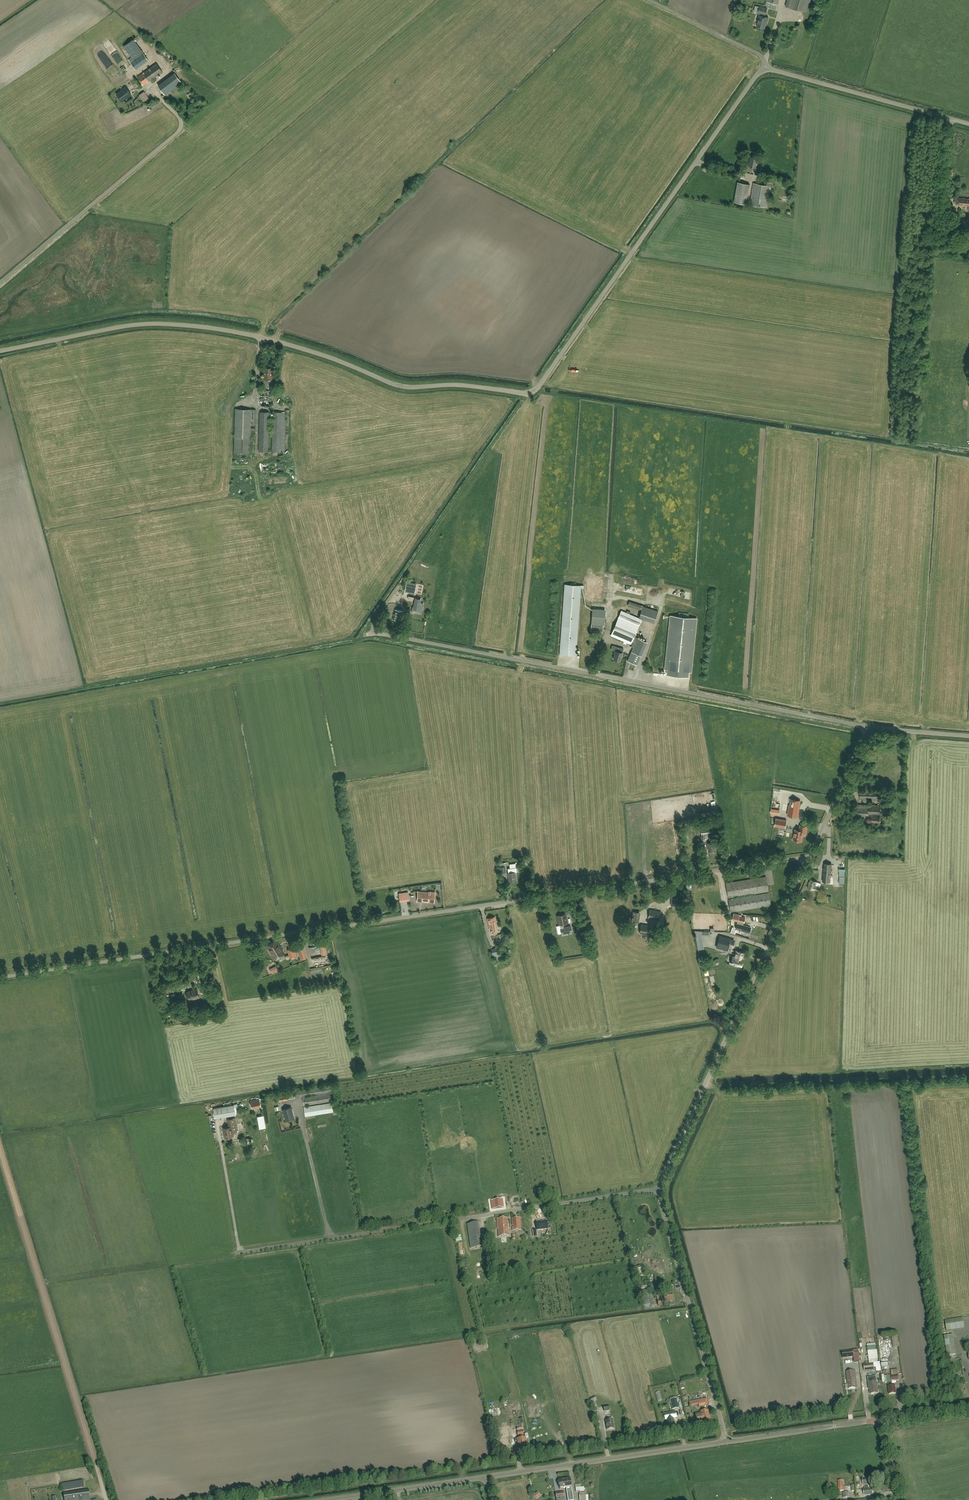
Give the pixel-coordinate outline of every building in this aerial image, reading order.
[(807,12),(810,0),(788,0),(787,6),(807,12)] [(758,21),(757,26),(764,28),(766,22),(767,22),(768,17),(764,16),(765,15),(767,8),(760,6),(758,13),(760,13),(759,15),(757,21),(758,21)] [(136,70),(149,60),(144,54),(134,61),(134,60),(143,53),(133,39),(124,46),(132,57),(128,60),(136,70)] [(155,77),(163,72),(156,63),(137,77),(143,86),(150,80),(152,83),(156,80),(155,77)] [(165,95),(182,83),(175,74),(158,86),(165,95)] [(122,90),(117,94),(121,101),(131,94),(126,87),(122,89),(122,90)] [(149,98),(144,92),(139,95),(144,102),(149,98)] [(179,100),(183,105),(187,102),(184,97),(179,100)] [(756,168),(758,159),(751,157),(749,166),(749,170),(752,170),(753,167),(756,168)] [(746,204),(750,184),(738,182),(734,202),(746,204)] [(765,182),(764,185),(753,183),(749,205),(769,208),(770,202),(768,202),(772,183),(765,182)] [(956,198),(956,205),(968,206),(968,209),(968,199),(956,198)] [(944,241),(944,243),(952,244),(954,231),(944,231),(943,241),(944,241)] [(272,379),(272,368),(264,368),(263,379),(266,379),(265,390),(260,390),(260,406),(271,406),(272,390),(272,379)] [(255,428),(251,428),(251,425),(255,425),(256,409),(235,409),(234,453),(250,453),(251,430),(255,430),(255,428)] [(268,452),(269,412),(260,412),(258,451),(268,452)] [(284,452),(286,412),(273,412),(272,452),(284,452)] [(406,583),(405,587),(404,591),(415,593),(416,585),(406,583)] [(595,583),(589,583),(589,596),(596,596),(596,592),(599,592),(599,588),(595,588),(595,583)] [(564,584),(559,655),(576,656),(576,654),(578,654),(579,651),(576,651),(581,588),(583,588),(584,585),(564,584)] [(415,597),(413,606),(413,609),(420,610),(421,603),(421,602),(422,598),(415,597)] [(654,622),(658,611),(630,601),(628,605),(641,610),(639,617),(654,622)] [(593,608),(591,623),(590,631),(602,632),(603,624),(604,624),(604,623),(606,610),(593,608)] [(401,621),(403,611),(395,610),(393,619),(401,621)] [(635,668),(646,642),(634,636),(641,619),(621,611),(611,635),(631,644),(632,641),(633,643),(631,646),(633,647),(631,652),(632,652),(629,658),(632,660),(630,666),(635,668)] [(670,616),(665,670),(668,670),(667,675),(687,677),(688,672),(691,672),(696,618),(670,616)] [(613,659),(620,661),(623,648),(617,647),(615,651),(614,651),(613,654),(614,655),(613,659)] [(880,800),(881,789),(860,789),(860,799),(880,800)] [(797,817),(800,800),(790,799),(787,815),(797,817)] [(879,824),(880,805),(861,805),(861,807),(857,807),(857,815),(864,815),(864,817),(868,818),(868,823),(879,824)] [(775,826),(785,828),(786,820),(776,818),(775,826)] [(806,832),(807,826),(800,825),(799,830),(795,829),(793,839),(801,841),(803,831),(806,832)] [(830,878),(831,864),(824,863),(823,877),(830,878)] [(509,882),(516,880),(515,872),(517,872),(516,867),(507,869),(508,873),(509,882)] [(728,898),(768,891),(766,877),(726,883),(728,898)] [(818,891),(819,887),(815,886),(817,882),(810,879),(807,887),(814,890),(818,891)] [(422,902),(428,903),(428,902),(434,903),(435,892),(431,892),(429,891),(429,892),(425,892),(421,892),(417,891),(417,901),(420,902),(422,902)] [(409,900),(408,892),(399,893),(400,902),(409,900)] [(731,912),(771,905),(769,893),(729,899),(731,912)] [(660,921),(661,912),(650,910),(648,918),(660,921)] [(639,922),(641,912),(635,911),(632,921),(639,922)] [(736,929),(741,930),(749,933),(749,932),(750,932),(751,928),(750,928),(750,927),(743,925),(745,917),(739,916),(739,915),(733,913),(732,920),(738,921),(736,929)] [(561,933),(571,931),(570,926),(563,928),(563,924),(567,923),(565,914),(558,915),(560,925),(561,930),(561,933)] [(490,934),(497,933),(496,927),(497,927),(495,917),(487,918),(490,934)] [(641,924),(641,925),(639,934),(649,935),(651,926),(641,924)] [(727,950),(728,947),(730,939),(720,937),(717,947),(727,950)] [(273,960),(283,954),(282,951),(283,951),(276,940),(265,946),(273,960)] [(290,958),(297,956),(294,947),(287,950),(290,958)] [(300,960),(305,958),(302,947),(297,948),(300,960)] [(730,964),(741,967),(743,959),(741,959),(743,952),(736,950),(734,957),(732,956),(730,964)] [(270,968),(273,973),(279,970),(277,965),(270,968)] [(188,986),(195,983),(192,973),(185,975),(188,986)] [(163,989),(166,996),(173,992),(170,986),(163,989)] [(189,1000),(199,997),(196,989),(187,992),(189,1000)] [(288,1099),(331,1092),(330,1085),(287,1092),(288,1099)] [(331,1101),(331,1102),(304,1106),(305,1116),(333,1112),(330,1093),(302,1097),(304,1105),(331,1101)] [(259,1098),(250,1100),(252,1109),(261,1107),(259,1098)] [(215,1118),(236,1114),(234,1105),(214,1108),(215,1118)] [(285,1121),(294,1119),(291,1107),(282,1110),(285,1121)] [(266,1127),(264,1115),(257,1116),(260,1128),(266,1127)] [(228,1127),(223,1128),(225,1138),(233,1137),(232,1133),(237,1132),(235,1118),(227,1119),(228,1125),(228,1127)] [(504,1207),(503,1199),(491,1201),(492,1209),(504,1207)] [(521,1218),(512,1219),(513,1231),(521,1230),(521,1218)] [(499,1236),(509,1236),(508,1219),(497,1219),(498,1229),(499,1236)] [(537,1230),(547,1229),(546,1221),(536,1222),(537,1230)] [(471,1249),(481,1247),(478,1229),(474,1230),(473,1223),(467,1224),(471,1249)] [(649,1306),(647,1296),(646,1296),(645,1293),(641,1294),(644,1307),(649,1306)] [(671,1293),(663,1295),(665,1302),(673,1300),(671,1293)] [(946,1331),(964,1328),(962,1318),(945,1321),(946,1331)] [(947,1356),(955,1355),(952,1335),(944,1336),(947,1356)] [(875,1363),(876,1373),(873,1373),(873,1381),(878,1380),(877,1374),(881,1374),(880,1362),(878,1362),(877,1350),(876,1350),(875,1346),(867,1347),(869,1363),(875,1363)] [(864,1371),(874,1370),(874,1363),(863,1364),(864,1371)] [(857,1388),(856,1371),(853,1371),(853,1369),(850,1369),(851,1371),(846,1372),(847,1376),(849,1376),(850,1389),(857,1388)] [(892,1386),(891,1381),(899,1380),(898,1374),(891,1375),(884,1376),(884,1375),(882,1375),(883,1382),(885,1382),(885,1383),(888,1382),(888,1386),(889,1394),(896,1394),(895,1386),(892,1386)] [(870,1394),(878,1393),(876,1382),(868,1383),(868,1387),(869,1387),(870,1394)] [(672,1410),(678,1408),(676,1398),(670,1400),(672,1410)] [(696,1407),(699,1407),(705,1405),(704,1399),(694,1401),(696,1407)] [(702,1423),(710,1421),(708,1411),(700,1413),(702,1423)] [(673,1418),(676,1417),(675,1412),(664,1414),(665,1420),(667,1420),(668,1427),(675,1426),(673,1418)] [(607,1430),(614,1429),(613,1420),(612,1418),(609,1419),(609,1421),(605,1421),(607,1430)] [(519,1448),(527,1447),(525,1438),(517,1439),(519,1448)] [(863,1486),(865,1486),(865,1489),(864,1489),(864,1495),(873,1495),(872,1488),(868,1489),(868,1485),(872,1485),(871,1477),(863,1478),(863,1486)] [(566,1484),(565,1479),(558,1480),(560,1489),(562,1489),(562,1488),(565,1488),(565,1484),(566,1484)] [(63,1491),(84,1487),(83,1481),(62,1485),(63,1491)] [(90,1499),(89,1489),(64,1493),(65,1499),(90,1499)] [(563,1492),(555,1493),(556,1499),(564,1499),(563,1492)]
